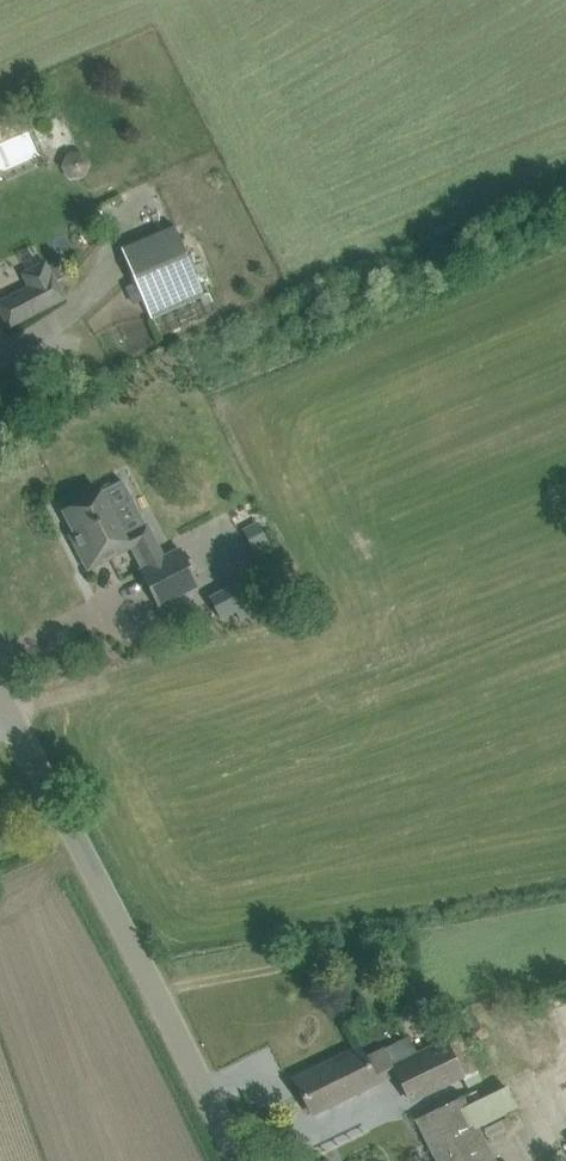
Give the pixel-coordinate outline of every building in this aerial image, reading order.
[(81,153),(67,154),(61,166),(70,178),(84,177),(89,164),(81,153)] [(174,224),(120,247),(150,317),(205,294),(174,224)] [(43,308),(64,297),(45,262),(20,275),(27,289),(0,303),(0,307),(9,325),(43,308)] [(198,585),(187,564),(180,549),(163,558),(146,525),(124,536),(100,491),(63,510),(74,533),(70,535),(88,570),(137,544),(148,565),(140,570),(158,606),(198,585)] [(230,512),(242,536),(269,522),(257,498),(230,512)] [(256,575),(210,599),(220,618),(235,610),(239,619),(270,603),(256,575)] [(471,1044),(468,1038),(464,1031),(446,1040),(417,1054),(408,1035),(383,1047),(382,1045),(363,1054),(359,1046),(294,1079),(312,1113),(376,1080),(396,1070),(410,1100),(462,1075),(488,1062),(477,1042),(471,1044)] [(477,1126),(514,1109),(503,1085),(463,1103),(459,1095),(414,1116),(434,1160),(493,1160),(477,1126)]
